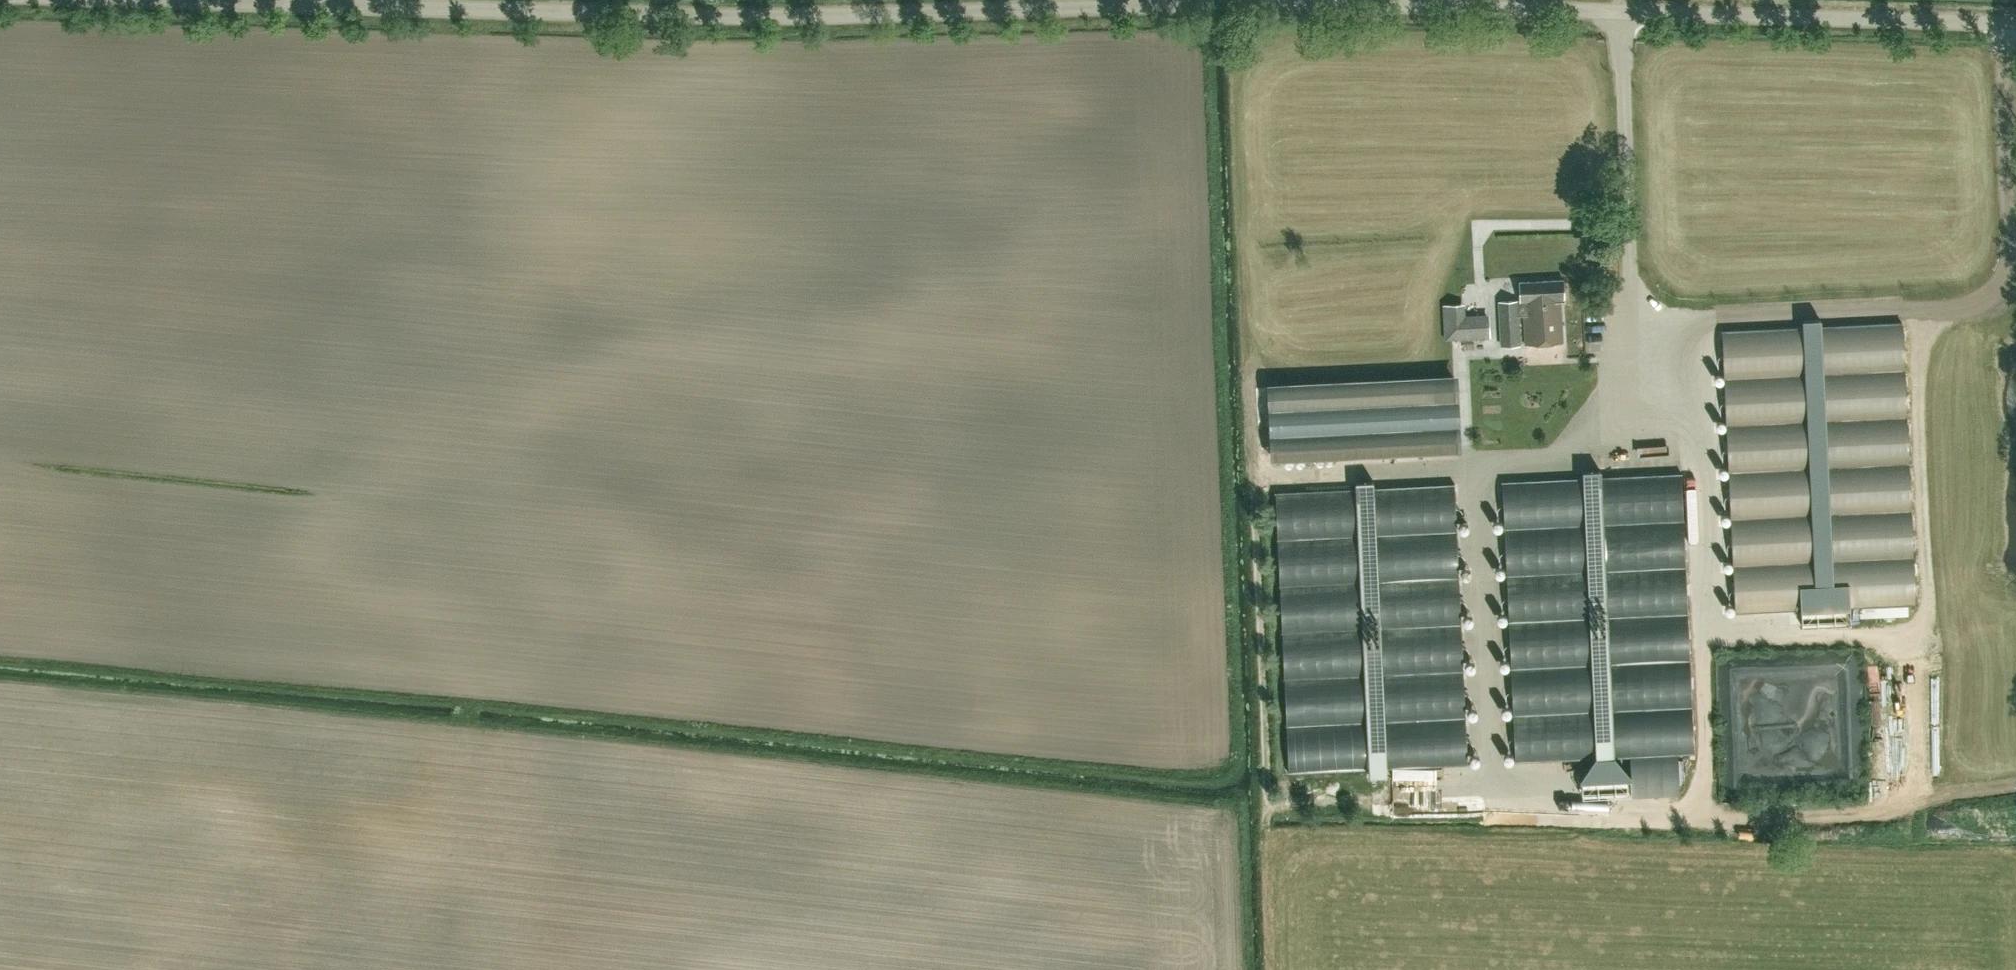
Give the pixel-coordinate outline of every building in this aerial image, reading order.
[(1565,301),(1564,279),(1519,282),(1520,300),(1500,301),(1503,346),(1519,345),(1517,317),(1525,316),(1526,345),(1563,342),(1561,301),(1565,301)] [(1444,321),(1445,340),(1490,337),(1489,319),(1444,321)] [(1803,331),(1722,335),(1735,615),(1816,611),(1816,618),(1833,617),(1834,625),(1857,624),(1857,609),(1914,606),(1900,326),(1820,330),(1819,321),(1802,322),(1803,331)] [(1457,448),(1454,378),(1271,387),(1274,456),(1457,448)] [(1604,459),(1607,470),(1623,466),(1619,454),(1604,459)] [(1345,461),(1321,460),(1320,477),(1344,478),(1345,461)] [(1694,753),(1693,733),(1681,473),(1600,477),(1600,470),(1582,471),(1583,478),(1502,482),(1515,741),(1516,761),(1597,758),(1598,765),(1615,764),(1615,756),(1694,753)] [(1468,764),(1467,744),(1454,484),(1374,488),(1374,481),(1356,482),(1356,488),(1276,492),(1288,752),(1289,772),(1369,768),(1369,775),(1387,775),(1387,768),(1468,764)] [(1499,547),(1491,550),(1496,568),(1505,565),(1499,547)] [(1818,752),(1816,730),(1794,732),(1790,722),(1789,714),(1776,683),(1776,684),(1762,685),(1765,721),(1764,719),(1766,742),(1756,746),(1757,759),(1775,757),(1793,750),(1797,760),(1806,756),(1807,757),(1818,752)]
